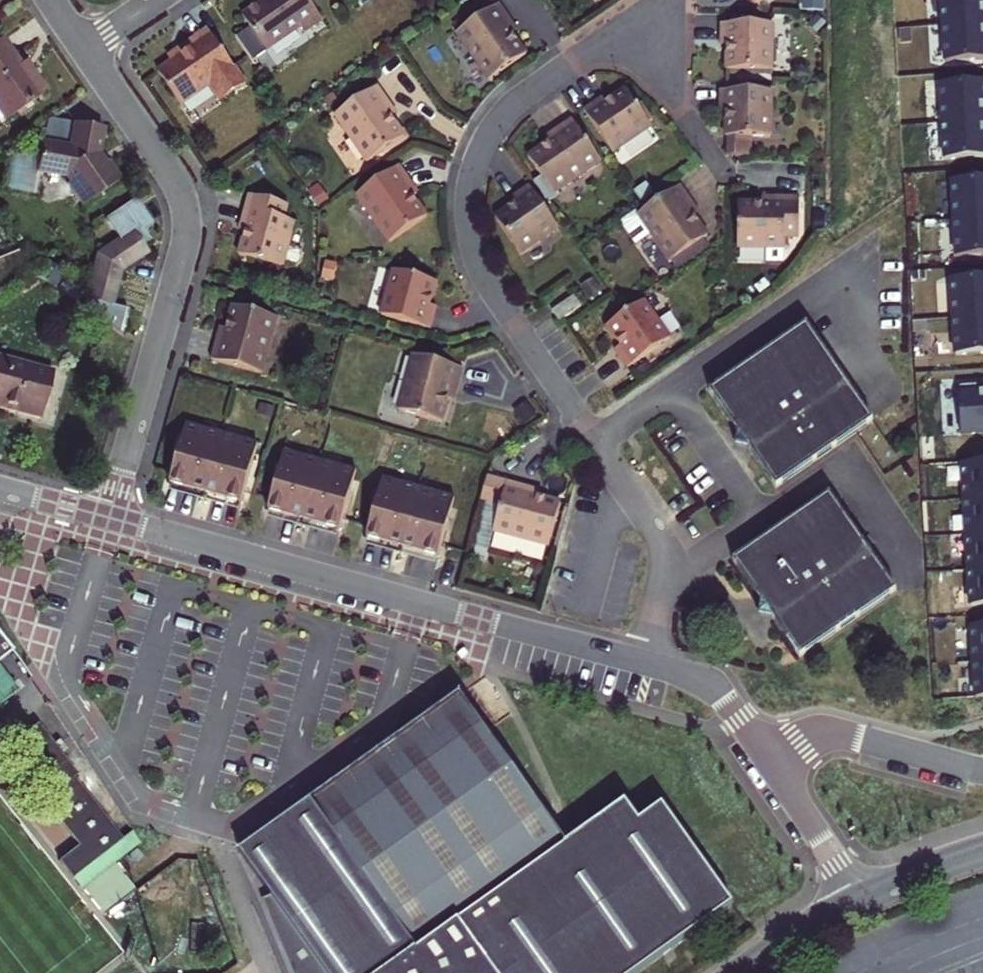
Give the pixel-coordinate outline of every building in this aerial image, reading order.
[(305,34),(323,21),(308,0),(266,0),(242,16),(266,51),(301,27),(305,34)] [(807,9),(822,10),(822,0),(807,0),(807,9)] [(982,22),(982,0),(942,0),(943,25),(982,22)] [(490,81),(527,56),(513,36),(509,30),(515,27),(499,4),(457,34),(490,81)] [(806,25),(813,37),(821,32),(814,20),(806,25)] [(943,25),(945,62),(982,60),(982,22),(943,25)] [(727,46),(727,70),(772,71),(772,24),(720,24),(720,40),(727,40),(727,46)] [(509,30),(513,36),(518,32),(515,27),(509,30)] [(211,86),(222,102),(246,85),(209,30),(181,49),(184,55),(159,72),(181,106),(211,86)] [(7,120),(46,92),(31,71),(27,74),(2,38),(0,39),(0,110),(7,120)] [(982,118),(982,81),(940,83),(942,120),(982,118)] [(335,115),(368,163),(405,137),(391,117),(388,112),(393,108),(378,86),(335,115)] [(597,101),(584,110),(613,153),(651,126),(626,89),(606,103),(601,107),(597,101)] [(726,112),(726,137),(771,138),(771,91),(720,90),(720,107),(726,107),(726,112)] [(606,103),(602,98),(597,101),(601,107),(606,103)] [(388,112),(391,117),(396,114),(393,108),(388,112)] [(50,118),(47,120),(43,140),(70,145),(74,123),(50,118)] [(942,120),(944,158),(982,156),(982,118),(942,120)] [(553,140),(548,143),(528,157),(554,194),(601,161),(572,119),(549,134),(553,140)] [(67,177),(70,182),(67,184),(83,206),(121,179),(108,160),(105,163),(99,154),(104,128),(74,123),(70,145),(43,140),(40,157),(38,172),(42,173),(67,177)] [(549,134),(544,137),(548,143),(553,140),(549,134)] [(38,172),(40,157),(12,152),(4,189),(39,196),(42,173),(38,172)] [(356,195),(389,242),(426,217),(412,197),(409,192),(414,188),(399,166),(356,195)] [(982,217),(982,180),(951,181),(953,218),(982,217)] [(515,203),(495,217),(520,254),(558,227),(529,185),(516,194),(520,199),(515,203)] [(671,261),(674,260),(703,240),(709,236),(695,216),(691,211),(697,207),(681,185),(639,214),(671,261)] [(409,192),(412,197),(417,193),(414,188),(409,192)] [(311,195),(319,206),(327,200),(320,189),(311,195)] [(637,196),(642,203),(652,196),(648,189),(637,196)] [(259,198),(271,201),(273,196),(261,192),(259,198)] [(516,194),(511,197),(515,203),(520,199),(516,194)] [(246,233),(240,256),(283,268),(283,265),(287,251),(295,222),(284,220),(288,206),(271,201),(259,198),(249,195),(241,225),(248,227),(246,233)] [(763,203),(739,203),(739,248),(785,248),(786,237),(800,237),(800,197),(770,197),(770,203),(763,203)] [(105,218),(119,239),(98,253),(83,307),(122,335),(129,310),(112,305),(121,271),(148,252),(143,245),(150,241),(144,231),(153,225),(134,198),(105,218)] [(691,211),(695,216),(700,212),(697,207),(691,211)] [(953,218),(955,256),(982,254),(982,217),(953,218)] [(674,260),(680,268),(709,248),(703,240),(674,260)] [(15,280),(30,269),(17,251),(0,258),(0,290),(15,280)] [(298,254),(287,251),(283,265),(294,268),(299,265),(301,259),(298,254)] [(36,274),(53,286),(63,272),(46,260),(36,274)] [(394,270),(382,315),(431,329),(436,313),(429,311),(431,306),(437,282),(394,270)] [(982,316),(982,279),(951,281),(953,318),(982,316)] [(583,288),(590,298),(601,291),(593,281),(583,288)] [(560,321),(563,319),(581,306),(574,296),(552,311),(560,321)] [(671,339),(644,301),(607,326),(621,346),(624,351),(619,355),(628,369),(671,339)] [(231,316),(274,328),(276,318),(234,306),(231,316)] [(274,328),(231,316),(227,330),(225,336),(219,334),(212,359),(262,372),(274,328)] [(953,318),(955,355),(982,354),(982,316),(953,318)] [(776,488),(874,421),(807,324),(710,391),(738,432),(739,431),(746,432),(751,440),(749,446),(748,447),(776,488)] [(624,351),(621,346),(616,350),(619,355),(624,351)] [(400,410),(443,421),(449,398),(451,392),(457,393),(464,369),(414,355),(400,410)] [(40,418),(53,372),(0,357),(0,408),(40,418)] [(961,387),(963,436),(982,435),(982,387),(961,387)] [(188,424),(171,485),(206,495),(223,434),(188,424)] [(748,447),(749,446),(751,440),(746,432),(739,431),(738,432),(736,444),(748,447)] [(206,495),(242,504),(259,444),(223,434),(206,495)] [(321,461),(286,451),(269,512),(305,522),(321,461)] [(305,522),(341,532),(357,471),(321,461),(305,522)] [(964,501),(982,500),(982,464),(962,465),(964,501)] [(533,489),(488,477),(481,500),(501,506),(494,532),(549,547),(561,504),(538,497),(532,496),(533,489)] [(384,478),(367,539),(403,549),(420,488),(384,478)] [(403,549),(439,559),(456,498),(420,488),(403,549)] [(799,658),(896,591),(830,494),(733,561),(761,602),(762,601),(768,602),(773,610),(772,616),(771,617),(799,658)] [(964,501),(966,534),(982,533),(982,500),(964,501)] [(966,534),(968,571),(982,570),(982,533),(966,534)] [(968,571),(970,607),(982,606),(982,570),(968,571)] [(771,617),(772,616),(773,610),(768,602),(762,601),(761,602),(759,614),(771,617)] [(982,662),(982,625),(970,626),(972,663),(982,662)] [(972,663),(973,697),(982,696),(982,662),(972,663)] [(17,693),(0,671),(0,705),(17,693)] [(733,906),(662,806),(640,823),(625,803),(567,845),(487,733),(460,695),(240,852),(271,897),(262,901),(292,972),(639,972),(733,906)] [(82,889),(114,863),(140,844),(131,831),(120,840),(72,778),(76,775),(60,754),(65,749),(59,741),(53,745),(37,724),(29,730),(27,727),(23,731),(25,734),(10,745),(49,796),(43,801),(78,846),(59,861),(81,889),(82,889)] [(124,858),(130,866),(142,857),(136,849),(124,858)] [(82,889),(104,915),(136,890),(114,863),(82,889)]
